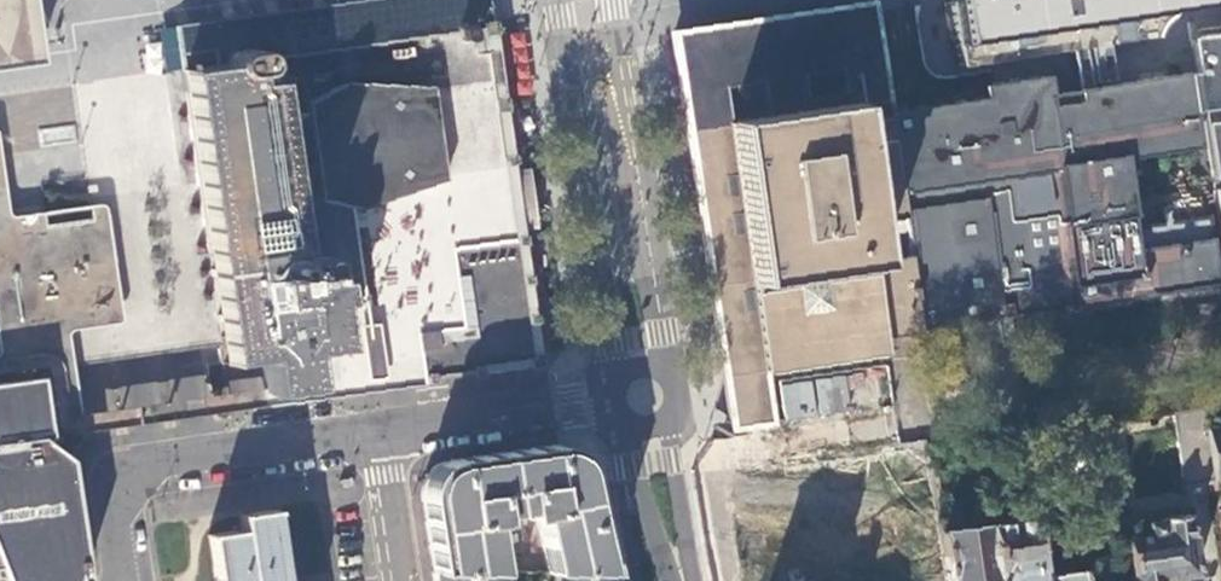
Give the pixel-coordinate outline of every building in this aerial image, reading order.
[(14,23),(10,0),(0,0),(0,25),(14,23)] [(14,23),(22,21),(19,0),(10,0),(14,23)] [(382,0),(318,10),(216,24),(176,30),(182,70),(199,68),(196,48),(266,39),(279,60),(420,40),(469,33),(481,31),(485,30),(488,27),(489,26),(487,10),(485,5),(484,3),(483,1),(482,0),(384,0),(382,0)] [(950,0),(960,66),(1067,49),(1071,77),(1056,80),(1039,82),(1043,109),(1091,102),(1089,90),(1093,89),(1086,46),(1155,35),(1156,32),(1158,27),(1161,23),(1167,17),(1172,14),(1177,12),(1184,10),(1220,4),(1220,0),(950,0)] [(881,334),(919,328),(887,116),(869,1),(672,31),(715,314),(731,425),(771,419),(764,370),(883,352),(881,334)] [(14,23),(0,25),(0,53),(18,51),(14,23)] [(494,54),(489,26),(488,27),(485,30),(481,31),(469,33),(472,52),(489,51),(490,54),(494,54)] [(469,33),(420,40),(423,61),(424,64),(490,54),(489,51),(472,52),(469,33)] [(423,61),(420,40),(279,60),(266,39),(196,48),(199,68),(221,64),(227,56),(234,52),(238,51),(248,51),(256,56),(259,60),(260,66),(256,73),(249,77),(251,84),(423,61)] [(1193,43),(1220,237),(1220,39),(1193,43)] [(260,66),(259,60),(256,56),(248,51),(238,51),(234,52),(227,56),(221,64),(225,79),(249,75),(249,77),(256,73),(260,66)] [(499,87),(494,54),(490,54),(424,64),(429,103),(439,182),(376,202),(377,212),(354,215),(353,203),(345,205),(351,250),(362,261),(390,293),(391,296),(373,299),(383,369),(411,366),(413,376),(427,373),(423,345),(472,338),(461,255),(524,247),(520,222),(512,170),(510,160),(509,154),(500,155),(501,164),(497,165),(486,89),(499,87)] [(182,70),(217,299),(234,297),(238,326),(240,344),(242,358),(255,357),(257,356),(261,357),(263,362),(267,390),(320,382),(322,390),(375,382),(373,371),(383,369),(373,299),(391,296),(390,293),(362,261),(351,250),(343,242),(334,232),(326,221),(321,212),(316,197),(313,186),(312,177),(311,167),(312,157),(314,147),(318,136),(325,125),(328,121),(332,117),(336,113),(340,110),(345,106),(352,101),(357,99),(368,95),(372,94),(378,93),(383,92),(397,92),(403,93),(408,94),(416,97),(426,101),(429,103),(424,64),(423,61),(251,84),(249,77),(249,75),(225,79),(221,64),(199,68),(182,70)] [(1194,142),(1189,108),(1184,75),(1093,89),(1089,90),(1091,102),(1043,109),(1039,82),(1039,80),(1029,81),(981,88),(983,101),(887,116),(919,328),(1215,283),(1205,215),(1129,226),(1118,154),(1194,142)] [(509,154),(499,87),(486,89),(497,165),(501,164),(500,155),(509,154)] [(439,182),(429,103),(426,101),(416,97),(408,94),(403,93),(397,92),(383,92),(378,93),(372,94),(368,95),(357,99),(352,101),(345,106),(340,110),(336,113),(332,117),(328,121),(325,125),(318,136),(314,147),(312,157),(311,167),(312,177),(313,186),(316,197),(321,212),(326,221),(334,232),(343,242),(351,250),(345,205),(353,203),(354,215),(377,212),(376,202),(439,182)] [(526,168),(512,170),(520,222),(534,220),(526,168)] [(9,327),(110,312),(96,219),(0,232),(0,264),(9,327)] [(539,358),(524,247),(461,255),(472,338),(423,345),(427,373),(539,358)] [(70,570),(38,372),(0,378),(0,579),(70,570)] [(1203,428),(1200,407),(1168,412),(1180,484),(1211,479),(1203,428)] [(1203,428),(1211,479),(1220,478),(1220,425),(1203,428)] [(436,575),(503,574),(555,574),(609,573),(592,501),(583,461),(570,448),(558,445),(528,450),(459,459),(447,461),(432,470),(424,483),(422,495),(430,541),(436,575)] [(272,508),(238,512),(241,527),(206,532),(215,580),(285,580),(272,508)] [(1123,537),(1130,580),(1158,580),(1157,579),(1195,573),(1186,515),(1156,519),(1156,522),(1144,524),(1146,533),(1123,537)] [(1038,576),(1029,520),(990,526),(997,567),(1004,566),(1006,578),(1013,577),(1014,580),(1038,580),(1038,576)] [(990,526),(942,532),(946,562),(950,580),(1000,580),(999,579),(1006,578),(1004,566),(997,567),(990,526)] [(1077,570),(1038,576),(1038,580),(1079,580),(1077,570)] [(609,573),(555,574),(555,580),(611,580),(609,573)]
